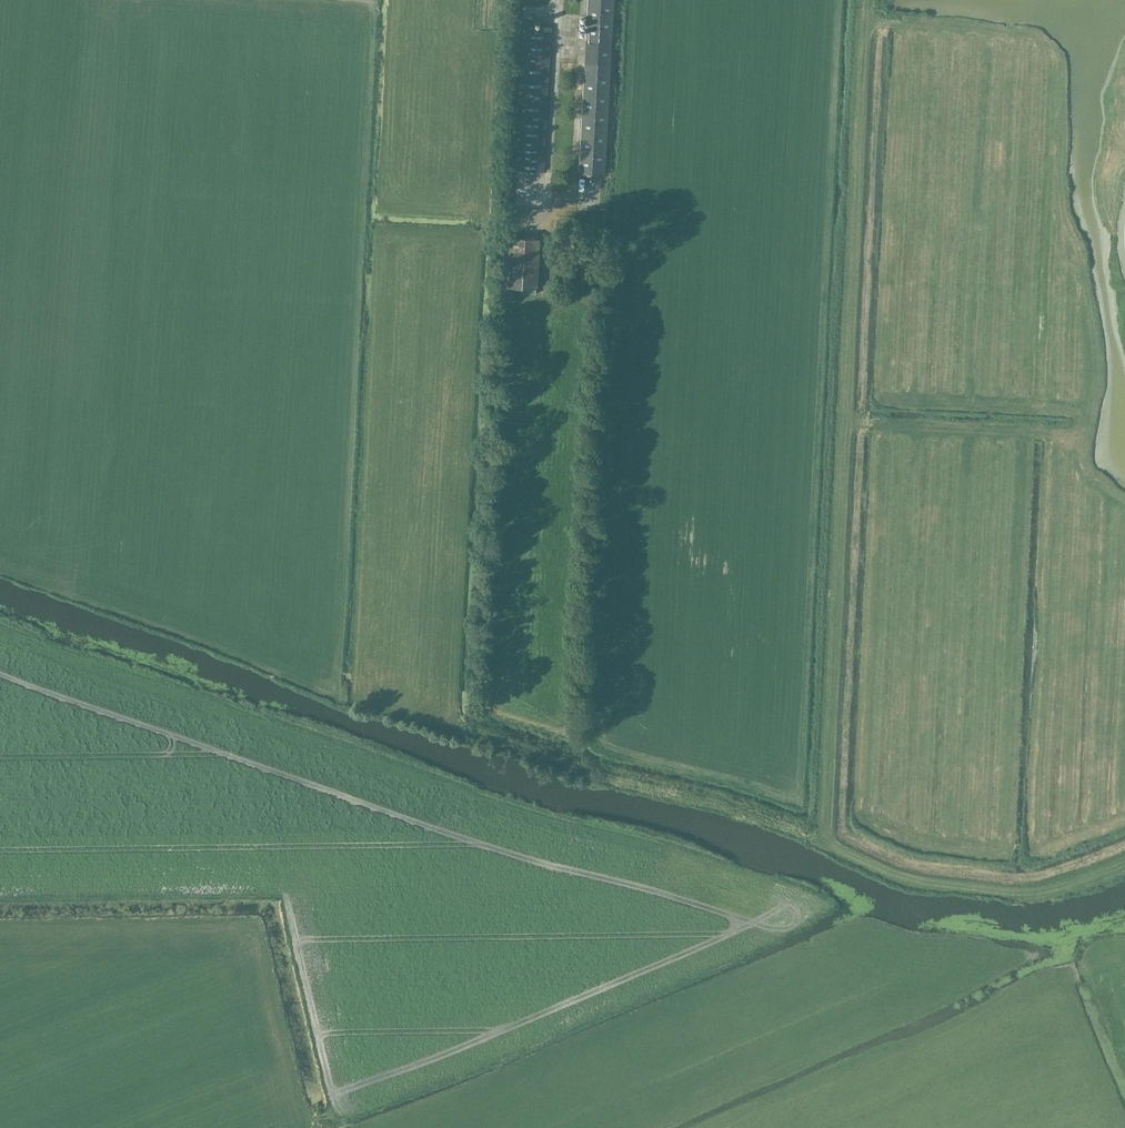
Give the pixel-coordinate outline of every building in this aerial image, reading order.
[(614,0),(588,0),(579,173),(605,175),(614,0)] [(538,288),(540,238),(509,236),(506,287),(538,288)]
